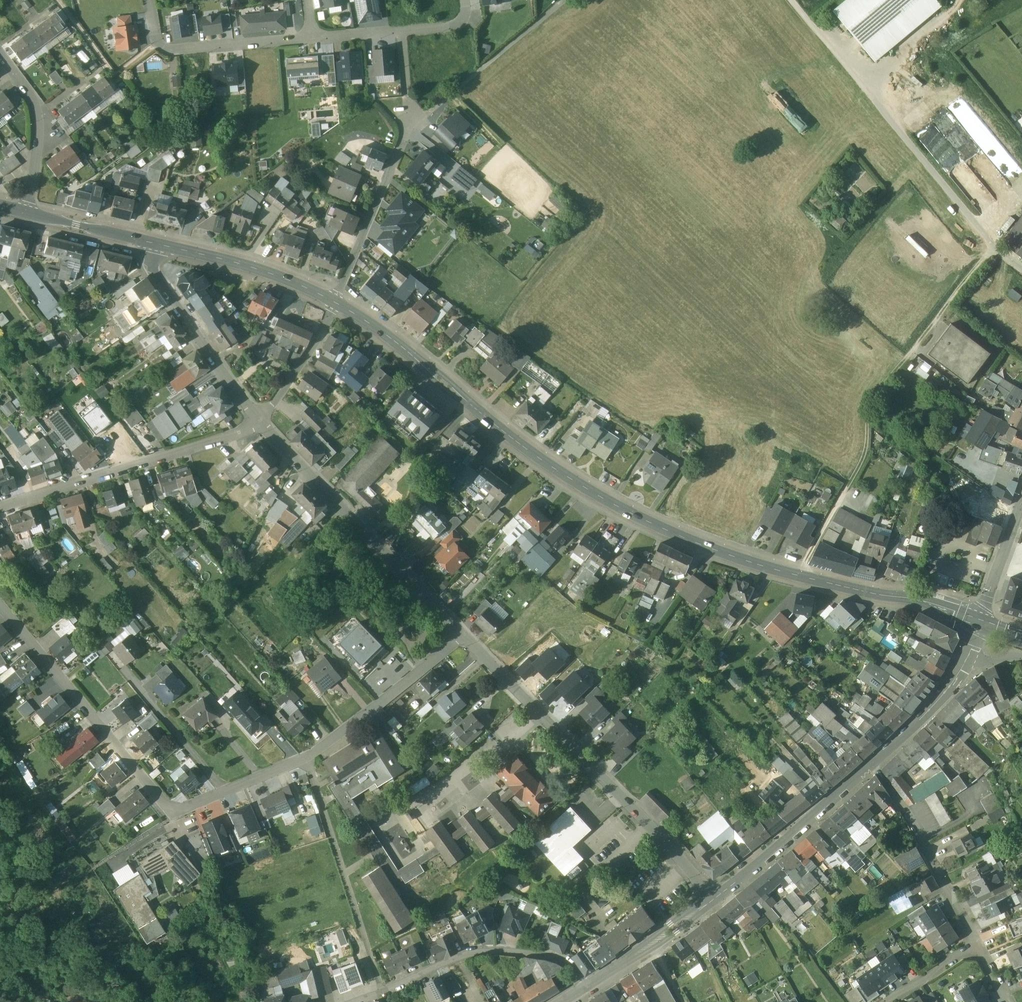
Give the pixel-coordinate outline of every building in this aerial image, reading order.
[(360,22),(381,19),(377,0),(356,0),(360,22)] [(834,10),(863,45),(917,0),(846,0),(834,10)] [(863,45),(875,60),(941,5),(937,0),(917,0),(863,45)] [(55,13),(44,22),(54,35),(66,27),(55,13)] [(265,15),(263,15),(264,31),(286,29),(284,13),(265,15)] [(196,14),(189,15),(192,33),(198,32),(196,14)] [(230,14),(221,15),(223,29),(232,28),(230,15),(230,14)] [(130,15),(116,17),(117,28),(131,26),(130,15)] [(189,15),(170,18),(173,38),(192,35),(192,33),(189,15)] [(221,15),(203,18),(205,35),(223,33),(223,29),(221,15)] [(261,15),(241,17),(242,32),(264,31),(263,15),(261,15)] [(44,22),(33,30),(43,44),(54,35),(44,22)] [(117,28),(114,29),(115,34),(114,37),(114,39),(115,42),(116,44),(117,50),(138,47),(135,26),(117,28)] [(33,30),(21,38),(32,52),(43,44),(33,30)] [(21,38),(10,47),(20,60),(32,52),(21,38)] [(392,50),(374,52),(375,66),(376,75),(377,75),(377,83),(395,82),(392,50)] [(360,53),(342,54),(343,62),(344,74),(344,79),(344,80),(352,79),(352,76),(362,76),(360,53)] [(334,55),(322,56),(324,74),(328,73),(336,73),(334,55)] [(318,56),(287,59),(288,78),(289,78),(297,77),(320,75),(318,56)] [(343,62),(335,62),(336,75),(344,74),(343,62)] [(229,64),(222,64),(223,65),(216,66),(217,86),(238,84),(237,69),(237,64),(230,65),(229,64)] [(63,67),(68,75),(72,73),(67,65),(63,67)] [(375,66),(367,66),(369,84),(377,83),(377,75),(376,75),(375,66)] [(244,68),(237,69),(238,84),(238,87),(246,86),(244,68)] [(56,70),(49,75),(56,85),(63,80),(56,70)] [(336,73),(328,73),(329,84),(336,84),(336,73)] [(103,77),(92,86),(102,99),(113,91),(103,77)] [(297,77),(289,78),(290,87),(298,86),(297,77)] [(92,86),(81,94),(91,108),(102,99),(92,86)] [(22,99),(15,89),(11,93),(18,103),(22,99)] [(0,94),(0,113),(1,115),(13,106),(3,92),(0,94)] [(81,94),(69,103),(80,116),(91,108),(81,94)] [(771,104),(806,137),(815,127),(780,94),(771,104)] [(69,103),(58,111),(61,115),(68,125),(80,116),(69,103)] [(932,152),(948,139),(996,200),(1012,188),(965,127),(968,124),(966,121),(961,124),(949,109),(932,122),(929,119),(915,130),(932,152)] [(915,130),(927,119),(919,110),(907,121),(915,130)] [(457,113),(453,118),(452,117),(440,128),(451,139),(455,135),(458,137),(470,125),(457,113)] [(68,125),(61,115),(56,119),(63,128),(68,125)] [(195,120),(183,128),(188,135),(200,126),(195,120)] [(199,128),(191,134),(192,144),(200,144),(199,128)] [(451,139),(440,128),(435,134),(451,149),(456,144),(451,139)] [(25,146),(18,137),(14,141),(20,150),(25,146)] [(19,151),(12,142),(7,146),(14,154),(14,155),(19,151)] [(73,142),(69,146),(75,155),(80,151),(73,142)] [(136,145),(126,152),(131,158),(141,151),(136,145)] [(388,155),(365,145),(362,153),(369,156),(364,166),(373,170),(374,167),(381,170),(388,155)] [(69,146),(57,154),(67,168),(79,159),(75,155),(69,146)] [(335,159),(346,165),(351,157),(340,150),(335,159)] [(447,168),(425,150),(415,162),(429,173),(435,166),(443,173),(447,168)] [(4,161),(4,162),(0,164),(0,171),(4,176),(21,164),(14,155),(14,154),(4,161)] [(67,168),(57,154),(46,163),(56,177),(67,168)] [(162,158),(149,167),(145,180),(158,183),(161,170),(167,166),(162,158)] [(355,163),(353,162),(351,168),(361,171),(363,166),(355,163)] [(429,173),(415,162),(405,175),(428,191),(431,187),(424,180),(429,173)] [(358,173),(341,166),(338,172),(356,179),(358,173)] [(463,187),(472,176),(461,167),(452,178),(463,187)] [(110,172),(105,176),(103,187),(104,187),(109,189),(111,183),(113,173),(110,172)] [(121,174),(114,172),(113,173),(111,183),(118,185),(121,174)] [(356,179),(338,172),(332,187),(338,189),(335,195),(350,201),(359,180),(356,179)] [(140,178),(121,174),(118,185),(130,188),(137,190),(140,178)] [(282,177),(266,199),(273,204),(280,194),(277,192),(288,182),(282,177)] [(288,182),(277,192),(280,194),(289,202),(298,189),(292,179),(288,182)] [(469,189),(474,193),(483,183),(478,179),(469,189)] [(97,183),(93,182),(93,185),(90,194),(87,210),(97,213),(97,212),(104,187),(103,187),(97,186),(97,183)] [(179,184),(176,193),(174,193),(171,200),(187,203),(188,197),(191,187),(190,187),(184,186),(179,184)] [(198,189),(191,187),(188,197),(196,199),(198,189)] [(247,192),(261,202),(265,196),(252,187),(247,192)] [(137,190),(130,188),(128,200),(134,201),(137,190)] [(289,202),(294,206),(301,195),(298,189),(289,202)] [(90,194),(76,190),(75,191),(74,194),(71,206),(86,210),(87,210),(90,194)] [(71,195),(59,192),(56,202),(65,204),(68,196),(71,195)] [(71,195),(68,196),(65,204),(65,205),(71,206),(74,194),(71,195)] [(172,198),(159,194),(156,203),(168,206),(171,200),(172,198)] [(257,203),(246,194),(240,209),(253,213),(257,203)] [(280,194),(273,204),(282,211),(289,202),(280,194)] [(402,194),(392,207),(396,211),(383,227),(389,232),(400,241),(401,240),(414,224),(410,220),(420,208),(402,194)] [(128,200),(114,197),(109,216),(113,216),(129,220),(134,201),(128,200)] [(156,203),(152,202),(147,219),(164,223),(168,206),(156,203)] [(294,206),(289,202),(282,211),(294,219),(300,210),(294,206)] [(182,210),(168,206),(164,223),(180,227),(186,205),(183,205),(182,210)] [(359,218),(331,206),(327,215),(333,217),(333,218),(334,219),(331,226),(339,230),(352,235),(359,218)] [(240,209),(236,207),(231,221),(240,224),(238,229),(239,232),(244,233),(247,232),(253,213),(240,209)] [(224,218),(212,215),(196,226),(203,228),(203,229),(221,233),(224,218)] [(1003,240),(1021,255),(1021,217),(1003,240)] [(1,225),(0,230),(0,252),(3,243),(11,245),(15,229),(1,225)] [(322,225),(314,231),(318,236),(325,230),(325,229),(322,225)] [(331,226),(327,225),(325,229),(325,230),(329,236),(332,241),(339,230),(331,226)] [(29,233),(15,229),(11,245),(19,248),(17,257),(22,258),(29,233)] [(278,229),(270,240),(276,244),(284,234),(278,229)] [(325,230),(318,236),(321,241),(329,236),(325,230)] [(400,241),(389,232),(381,241),(395,253),(403,242),(401,240),(400,241)] [(291,235),(284,233),(280,245),(287,247),(291,235)] [(305,240),(291,235),(287,247),(285,253),(298,258),(305,240)] [(67,242),(48,237),(44,253),(61,257),(59,264),(62,265),(64,257),(67,242)] [(83,245),(67,242),(64,257),(69,259),(74,260),(79,261),(83,245)] [(385,251),(376,244),(372,249),(381,256),(385,251)] [(324,249),(317,247),(312,262),(328,267),(332,256),(333,253),(323,250),(324,249)] [(99,249),(92,248),(90,259),(96,260),(99,249)] [(115,254),(109,253),(109,252),(101,250),(97,267),(98,267),(97,269),(105,271),(106,269),(109,269),(107,278),(114,280),(119,255),(118,255),(119,254),(115,253),(115,254)] [(3,254),(0,265),(0,269),(4,270),(8,255),(3,254)] [(15,257),(8,255),(4,270),(11,272),(15,257)] [(130,258),(124,256),(124,255),(121,255),(119,255),(114,280),(119,281),(121,272),(126,273),(130,258)] [(337,257),(332,256),(328,267),(336,270),(339,261),(336,260),(337,257)] [(57,266),(48,264),(47,269),(61,272),(61,268),(56,267),(57,266)] [(411,274),(401,264),(394,272),(405,282),(411,274)] [(39,278),(30,265),(21,272),(43,301),(38,304),(49,318),(57,312),(54,308),(59,305),(55,300),(43,283),(39,278)] [(382,266),(373,277),(379,282),(389,271),(382,266)] [(66,268),(62,267),(61,268),(61,272),(59,277),(60,277),(68,279),(74,280),(75,278),(77,271),(66,268)] [(61,272),(47,269),(44,279),(59,282),(60,277),(59,277),(61,272)] [(138,270),(131,275),(133,279),(140,274),(138,270)] [(198,280),(194,274),(188,273),(179,279),(178,286),(187,298),(202,287),(205,285),(206,283),(203,278),(201,278),(198,280)] [(420,282),(411,274),(405,282),(404,283),(413,291),(420,282)] [(379,282),(373,277),(361,291),(373,301),(385,287),(379,282)] [(102,278),(93,283),(97,290),(106,284),(104,281),(102,278)] [(135,278),(125,284),(129,289),(130,288),(138,282),(135,278)] [(138,282),(130,288),(139,300),(153,290),(145,278),(138,282)] [(59,282),(44,279),(43,283),(55,300),(65,294),(58,284),(59,282)] [(429,288),(421,282),(420,282),(413,291),(412,292),(420,299),(429,288)] [(397,291),(388,283),(385,287),(394,295),(397,291)] [(413,291),(404,283),(400,287),(405,291),(410,295),(412,292),(413,291)] [(211,301),(202,287),(187,298),(196,311),(211,301)] [(385,287),(373,301),(382,309),(394,295),(385,287)] [(405,291),(400,287),(397,291),(394,295),(399,299),(405,291)] [(139,300),(130,288),(129,289),(124,292),(133,304),(139,300)] [(1016,301),(1020,295),(1011,288),(1007,294),(1016,301)] [(162,303),(153,290),(139,300),(143,307),(137,311),(141,317),(162,303)] [(254,292),(240,305),(249,309),(254,301),(256,302),(259,297),(254,292)] [(271,295),(267,293),(266,293),(265,295),(261,293),(259,297),(256,302),(254,301),(249,309),(267,318),(271,313),(278,301),(271,298),(272,296),(271,295)] [(394,295),(382,309),(391,317),(403,303),(399,299),(394,295)] [(214,306),(225,320),(237,308),(224,296),(214,306)] [(225,320),(214,306),(211,301),(196,311),(212,333),(225,320)] [(278,301),(271,313),(275,317),(283,305),(278,301)] [(436,315),(419,301),(404,319),(421,333),(436,315)] [(135,313),(130,306),(122,312),(131,324),(139,318),(135,313)] [(8,320),(2,311),(0,312),(0,325),(0,326),(8,320)] [(131,324),(122,312),(116,317),(124,329),(131,324)] [(275,317),(271,313),(267,318),(261,327),(267,329),(273,332),(274,331),(279,319),(275,317)] [(171,316),(165,320),(162,315),(154,320),(164,334),(177,325),(171,316)] [(296,326),(279,319),(274,331),(283,335),(290,338),(296,326)] [(469,329),(457,319),(446,332),(458,343),(463,337),(469,330),(469,329)] [(238,341),(226,323),(212,333),(224,350),(238,341)] [(951,323),(927,354),(967,384),(991,353),(951,323)] [(141,324),(122,338),(125,343),(144,329),(141,324)] [(177,325),(164,334),(172,346),(174,348),(181,343),(178,338),(181,336),(184,334),(177,325)] [(313,334),(296,326),(290,338),(290,339),(294,341),(307,346),(313,334)] [(473,330),(470,327),(469,329),(469,330),(463,337),(475,346),(485,334),(476,327),(473,330)] [(505,340),(489,329),(485,334),(475,346),(473,349),(487,360),(494,352),(505,340)] [(278,333),(274,343),(276,345),(278,346),(283,335),(278,333)] [(290,338),(283,335),(278,346),(290,350),(294,341),(290,339),(290,338)] [(345,342),(331,335),(324,348),(329,350),(327,353),(336,358),(345,342)] [(166,343),(161,336),(154,341),(159,348),(166,343)] [(274,343),(271,342),(272,340),(264,336),(262,340),(269,343),(267,347),(271,349),(270,352),(272,353),(276,345),(274,343)] [(269,343),(262,340),(258,350),(264,353),(265,352),(267,347),(269,343)] [(276,345),(272,353),(271,355),(285,361),(290,350),(278,346),(276,345)] [(195,350),(182,360),(185,364),(188,369),(202,360),(201,359),(202,358),(200,355),(199,356),(195,350)] [(264,353),(258,350),(256,355),(264,359),(267,353),(265,352),(264,353)] [(295,351),(288,362),(294,364),(301,354),(295,351)] [(358,351),(344,367),(339,363),(335,370),(359,390),(368,379),(359,371),(361,369),(360,368),(364,363),(365,363),(367,360),(367,356),(365,355),(363,356),(358,351)] [(177,352),(167,358),(171,363),(180,357),(177,352)] [(513,368),(494,352),(487,360),(480,368),(500,385),(513,368)] [(531,358),(522,352),(515,366),(521,371),(530,360),(531,358)] [(326,356),(322,354),(316,365),(318,367),(332,374),(338,363),(335,361),(326,356)] [(165,361),(161,355),(152,361),(155,367),(165,361)] [(202,360),(188,369),(195,378),(208,369),(204,364),(205,363),(203,360),(202,361),(202,360)] [(551,374),(530,360),(522,370),(534,379),(529,387),(535,392),(551,374)] [(188,369),(185,364),(177,369),(181,374),(188,369)] [(332,374),(318,367),(313,374),(327,384),(332,374)] [(394,378),(380,367),(369,381),(383,392),(394,378)] [(929,374),(920,368),(917,372),(926,379),(929,374)] [(174,379),(170,381),(177,391),(195,378),(188,369),(181,374),(174,379)] [(177,369),(171,374),(174,379),(181,374),(177,369)] [(313,374),(310,372),(300,386),(318,398),(327,384),(313,374)] [(535,392),(535,393),(539,396),(546,401),(562,383),(551,374),(535,392)] [(994,374),(989,380),(997,385),(997,384),(1009,391),(1005,397),(1003,398),(1016,408),(1018,404),(1021,406),(1021,390),(994,374)] [(987,379),(978,392),(990,400),(995,391),(995,390),(994,389),(997,385),(989,380),(987,379)] [(1009,391),(997,384),(997,385),(994,389),(995,390),(995,391),(1005,397),(1009,391)] [(221,387),(215,391),(212,386),(204,391),(214,405),(227,396),(221,387)] [(185,388),(170,398),(174,404),(179,401),(189,394),(185,388)] [(214,405),(204,391),(196,397),(205,411),(209,408),(214,405)] [(413,431),(421,438),(439,416),(408,391),(390,413),(398,419),(395,422),(411,434),(413,431)] [(189,394),(179,401),(183,405),(192,399),(189,394)] [(227,396),(214,405),(218,411),(224,419),(231,414),(228,409),(234,405),(227,396)] [(192,399),(183,405),(179,401),(174,404),(147,424),(160,442),(190,421),(200,414),(205,411),(196,397),(192,399)] [(602,407),(591,399),(582,411),(594,419),(602,407)] [(0,407),(8,416),(16,409),(8,400),(0,407)] [(78,413),(95,435),(111,422),(94,400),(78,413)] [(538,410),(527,401),(516,415),(527,424),(538,410)] [(1018,404),(1016,408),(1013,415),(1021,420),(1021,406),(1018,404)] [(121,414),(130,427),(143,418),(133,405),(121,414)] [(214,405),(209,408),(213,414),(218,411),(214,405)] [(322,420),(309,407),(302,414),(313,426),(319,431),(323,427),(326,424),(322,420)] [(213,414),(209,408),(205,411),(200,414),(204,421),(213,414)] [(538,410),(527,424),(538,433),(549,419),(538,410)] [(984,410),(966,439),(982,449),(985,445),(996,427),(1001,418),(984,410)] [(39,423),(29,411),(22,417),(24,420),(22,421),(30,431),(39,423)] [(85,444),(59,411),(46,420),(53,429),(64,443),(72,453),(85,444)] [(200,414),(190,421),(195,427),(204,421),(200,414)] [(336,424),(327,415),(322,420),(326,424),(323,427),(331,435),(337,428),(334,426),(336,424)] [(1013,415),(1009,422),(1010,423),(1021,429),(1021,420),(1013,415)] [(1001,418),(996,427),(1004,432),(1010,423),(1009,422),(1001,418)] [(585,427),(576,440),(570,436),(562,447),(580,457),(587,447),(599,429),(600,427),(592,421),(587,429),(585,427)] [(299,425),(292,432),(296,437),(303,430),(301,428),(299,425)] [(319,431),(313,426),(308,431),(306,433),(311,438),(319,431)] [(473,435),(461,426),(451,439),(463,448),(473,435)] [(1018,430),(1010,426),(1004,438),(1012,442),(1018,430)] [(64,443),(53,429),(47,434),(58,448),(64,443)] [(599,429),(587,447),(606,459),(619,439),(618,439),(617,441),(599,429)] [(657,429),(650,440),(656,444),(663,434),(657,429)] [(296,437),(292,441),(300,449),(311,438),(306,433),(303,430),(296,437)] [(1018,430),(1012,442),(1021,447),(1021,432),(1018,430)] [(374,498),(363,488),(392,456),(386,450),(392,444),(382,435),(369,449),(370,450),(349,474),(347,472),(339,481),(369,510),(377,501),(374,498)] [(463,448),(457,455),(458,456),(454,462),(451,466),(457,471),(455,473),(458,475),(468,464),(484,444),(473,435),(463,448)] [(54,454),(42,436),(30,447),(31,449),(32,448),(39,458),(42,465),(45,464),(43,462),(54,454)] [(320,447),(311,438),(300,449),(313,464),(314,463),(316,461),(325,452),(320,447)] [(270,451),(260,440),(255,446),(248,452),(257,462),(270,451)] [(650,440),(645,447),(650,452),(656,444),(650,440)] [(338,451),(327,441),(320,447),(325,452),(316,461),(322,467),(338,451)] [(85,444),(72,453),(84,469),(88,465),(89,467),(102,457),(102,456),(95,447),(93,449),(87,442),(85,444)] [(27,443),(17,450),(22,456),(31,449),(30,447),(27,443)] [(252,443),(244,451),(246,454),(248,452),(255,446),(252,443)] [(95,447),(102,456),(106,453),(99,444),(95,447)] [(1008,452),(985,445),(982,449),(978,459),(1002,467),(1008,452)] [(345,454),(336,464),(341,469),(357,452),(350,446),(344,453),(345,454)] [(39,458),(32,448),(31,449),(22,456),(20,457),(28,469),(42,465),(39,458)] [(270,451),(257,462),(265,471),(274,463),(278,459),(270,451)] [(454,462),(441,452),(432,462),(445,473),(451,466),(454,462)] [(678,467),(657,452),(644,469),(651,474),(646,480),(661,491),(678,467)] [(1008,452),(1002,467),(1021,474),(1021,471),(1021,457),(1008,452)] [(237,457),(224,469),(236,482),(244,475),(249,470),(237,457)] [(909,478),(916,462),(903,457),(902,461),(903,462),(899,474),(909,478)] [(45,464),(42,465),(47,480),(62,475),(60,468),(62,467),(60,459),(45,464)] [(265,471),(257,462),(249,470),(244,475),(257,488),(259,486),(259,487),(267,479),(262,474),(265,471)] [(265,471),(262,474),(267,479),(279,469),(274,463),(265,471)] [(18,473),(11,464),(4,467),(4,468),(5,468),(8,478),(12,477),(13,482),(21,479),(18,473)] [(475,470),(468,464),(459,474),(466,479),(475,470)] [(28,469),(24,471),(26,479),(29,478),(31,485),(47,480),(42,465),(28,469)] [(192,478),(188,465),(172,469),(177,486),(178,487),(183,486),(183,484),(185,484),(188,494),(196,491),(192,478)] [(500,478),(486,467),(480,474),(475,480),(476,480),(490,491),(500,478)] [(0,470),(0,496),(6,494),(5,491),(15,488),(13,482),(12,477),(8,478),(5,468),(4,468),(0,470)] [(172,469),(168,471),(167,470),(157,473),(159,482),(162,491),(163,491),(172,488),(177,486),(172,469)] [(466,479),(463,482),(470,487),(476,480),(475,480),(480,474),(475,470),(466,479)] [(198,476),(192,478),(196,491),(202,489),(198,476)] [(145,477),(130,481),(136,500),(139,503),(151,500),(152,499),(149,489),(145,477)] [(511,487),(500,478),(490,491),(496,496),(502,499),(511,487)] [(267,479),(259,487),(263,491),(271,484),(267,479)] [(159,482),(154,484),(155,487),(157,495),(163,493),(163,491),(162,491),(159,482)] [(319,496),(305,482),(293,494),(302,502),(307,508),(319,496)] [(124,491),(121,492),(119,486),(103,492),(109,508),(118,504),(128,501),(124,491)] [(155,487),(149,489),(152,499),(151,500),(152,502),(155,506),(161,501),(157,496),(155,487)] [(430,487),(419,498),(425,505),(426,504),(427,505),(436,496),(436,493),(430,487)] [(820,496),(827,500),(831,493),(824,489),(820,496)] [(1013,496),(1005,491),(1001,499),(1010,504),(1013,496)] [(80,495),(62,501),(63,504),(66,517),(67,517),(74,515),(78,528),(89,525),(80,495)] [(319,496),(307,508),(313,513),(315,516),(322,509),(327,504),(319,496)] [(496,496),(490,505),(495,509),(502,499),(496,496)] [(387,507),(376,497),(374,498),(377,501),(385,509),(387,507)] [(289,505),(279,498),(271,511),(268,517),(277,523),(288,507),(289,505)] [(128,501),(118,504),(122,516),(132,512),(128,501)] [(385,509),(377,501),(369,510),(381,521),(389,512),(385,509)] [(302,502),(293,511),(299,515),(300,514),(307,508),(302,502)] [(531,502),(522,513),(534,524),(544,514),(531,502)] [(991,505),(983,502),(980,510),(977,517),(985,520),(991,505)] [(63,504),(57,506),(62,524),(68,522),(67,517),(66,517),(63,504)] [(331,508),(327,504),(322,509),(326,513),(331,508)] [(425,505),(424,506),(422,512),(419,511),(413,517),(416,520),(413,523),(421,531),(437,516),(434,512),(435,511),(431,508),(430,508),(427,505),(426,504),(425,505)] [(765,524),(778,531),(778,530),(789,512),(789,511),(776,504),(770,515),(765,524)] [(1008,512),(991,505),(985,520),(1002,527),(1008,512)] [(37,506),(21,512),(27,528),(43,522),(40,513),(37,506)] [(54,506),(48,509),(52,519),(58,516),(54,506)] [(277,523),(270,532),(280,539),(292,522),(299,515),(293,511),(288,507),(277,523)] [(307,508),(300,514),(306,520),(311,515),(313,513),(307,508)] [(977,517),(980,510),(974,508),(972,515),(977,517)] [(322,509),(315,516),(319,519),(319,520),(326,513),(322,509)] [(499,509),(490,520),(496,524),(505,514),(499,509)] [(871,526),(839,509),(833,520),(832,520),(843,527),(861,536),(866,539),(871,526)] [(770,515),(765,511),(760,521),(765,524),(770,515)] [(21,512),(8,516),(13,533),(17,532),(20,541),(30,536),(27,528),(21,512)] [(789,512),(778,530),(778,531),(784,534),(795,515),(789,512)] [(306,520),(300,514),(299,515),(292,522),(280,541),(285,546),(306,524),(306,520)] [(526,521),(519,514),(516,517),(523,525),(526,521)] [(544,514),(534,524),(542,531),(551,521),(544,514)] [(795,515),(784,534),(790,537),(791,537),(801,519),(795,515)] [(437,516),(421,531),(428,539),(431,536),(434,539),(440,534),(439,531),(445,529),(447,528),(447,527),(446,525),(444,523),(444,522),(441,518),(440,519),(437,516)] [(455,517),(446,525),(447,527),(447,528),(451,532),(453,530),(462,521),(457,516),(455,517)] [(516,517),(476,560),(487,571),(498,559),(519,537),(520,538),(521,536),(527,530),(528,529),(523,525),(516,517)] [(975,517),(966,542),(976,546),(978,539),(985,521),(975,517)] [(801,519),(791,537),(790,537),(790,538),(803,545),(808,536),(814,525),(801,518),(801,519)] [(843,527),(832,520),(828,527),(840,534),(843,527)] [(985,521),(978,539),(995,545),(1002,527),(985,520),(985,521)] [(542,531),(534,524),(532,527),(539,534),(542,531)] [(560,525),(548,538),(559,547),(571,535),(560,525)] [(889,538),(891,531),(871,526),(866,539),(861,553),(872,556),(882,559),(885,552),(889,538)] [(840,534),(828,527),(819,543),(831,548),(840,534)] [(461,538),(453,530),(451,532),(441,542),(446,548),(453,542),(456,544),(461,538)] [(527,530),(521,536),(525,541),(529,545),(531,547),(538,540),(527,530)] [(109,552),(116,546),(104,531),(96,536),(109,552)] [(608,532),(602,542),(611,548),(617,538),(608,532)] [(586,534),(575,550),(587,559),(589,556),(597,545),(599,543),(586,534)] [(30,536),(20,541),(26,548),(27,548),(28,548),(34,545),(35,545),(32,542),(30,536)] [(814,539),(808,536),(803,545),(808,548),(814,539)] [(859,541),(855,540),(852,550),(855,551),(852,557),(858,560),(861,553),(866,539),(861,536),(859,541)] [(889,538),(885,552),(895,555),(899,541),(889,538)] [(538,541),(528,552),(541,566),(542,565),(552,555),(538,541)] [(446,548),(437,557),(452,572),(462,563),(468,557),(456,544),(453,542),(446,548)] [(674,548),(661,542),(654,557),(655,558),(666,563),(674,548)] [(409,543),(397,549),(405,563),(417,557),(409,543)] [(819,543),(808,564),(813,566),(852,576),(855,567),(858,560),(852,557),(831,549),(831,548),(819,543)] [(0,547),(0,554),(7,563),(15,558),(10,551),(6,544),(5,545),(0,547)] [(173,550),(180,560),(189,554),(182,544),(173,550)] [(922,548),(910,544),(908,552),(920,555),(922,548)] [(603,549),(597,545),(589,556),(593,559),(603,565),(612,553),(604,547),(603,549)] [(49,560),(40,548),(34,554),(43,565),(49,560)] [(693,558),(674,548),(666,563),(686,572),(693,558)] [(641,558),(628,551),(619,568),(632,575),(641,558)] [(541,566),(528,552),(521,558),(540,577),(547,569),(542,565),(541,566)] [(895,556),(895,555),(885,552),(882,559),(890,563),(894,555),(895,556)] [(872,556),(861,553),(858,560),(855,567),(852,576),(873,581),(878,569),(869,567),(872,556)] [(43,565),(34,554),(27,559),(37,570),(43,565)] [(890,563),(885,574),(896,579),(904,564),(906,561),(895,556),(894,555),(890,563)] [(587,559),(583,564),(586,566),(588,568),(589,567),(593,562),(591,561),(593,559),(589,556),(587,559)] [(666,563),(655,558),(651,566),(662,572),(666,563)] [(476,560),(473,559),(468,565),(478,574),(484,574),(487,571),(476,560)] [(648,565),(646,564),(634,586),(644,591),(650,577),(658,580),(662,572),(651,566),(648,565)] [(904,564),(896,579),(907,585),(915,570),(904,564)] [(468,565),(453,581),(455,583),(453,585),(459,590),(461,588),(463,590),(478,574),(468,565)] [(586,566),(571,588),(585,598),(599,580),(591,574),(594,571),(589,567),(588,568),(586,566)] [(569,581),(575,571),(569,567),(563,577),(569,581)] [(680,592),(686,597),(687,595),(686,594),(697,579),(692,575),(688,581),(680,592)] [(688,581),(679,576),(672,586),(680,592),(688,581)] [(658,580),(650,577),(644,591),(664,600),(670,585),(658,580)] [(1011,577),(1001,608),(1004,612),(1021,618),(1021,602),(1021,600),(1021,580),(1011,577)] [(714,591),(697,579),(686,594),(687,595),(704,607),(714,591)] [(743,582),(737,580),(731,593),(731,594),(739,597),(749,601),(754,587),(748,584),(743,582)] [(731,593),(729,592),(721,601),(724,603),(724,602),(731,607),(739,597),(731,594),(731,593)] [(814,597),(797,594),(794,611),(803,613),(811,615),(814,597)] [(642,595),(640,604),(651,607),(653,599),(642,595)] [(486,599),(474,612),(480,618),(488,608),(489,609),(492,605),(486,599)] [(849,626),(859,615),(844,600),(829,614),(845,629),(849,626)] [(863,604),(844,600),(859,615),(866,607),(863,604)] [(731,607),(724,602),(724,603),(719,610),(726,614),(731,607)] [(740,613),(731,607),(726,614),(735,620),(740,613)] [(489,609),(488,608),(480,618),(477,621),(491,635),(503,622),(489,609)] [(793,624),(780,612),(764,629),(782,646),(788,640),(798,629),(793,624)] [(926,616),(919,612),(914,621),(921,625),(926,616)] [(811,615),(803,613),(793,624),(798,629),(811,615)] [(65,615),(51,627),(61,639),(65,636),(66,637),(76,628),(65,615)] [(859,615),(849,626),(853,630),(864,619),(859,615)] [(140,630),(129,616),(120,624),(125,630),(127,628),(131,633),(133,635),(140,630)] [(921,625),(919,630),(929,634),(931,631),(936,621),(926,616),(921,625)] [(878,617),(868,634),(880,641),(885,633),(881,631),(886,621),(878,617)] [(957,632),(936,621),(931,631),(935,633),(941,636),(937,643),(952,651),(959,637),(957,632)] [(386,647),(362,622),(336,647),(360,672),(386,647)] [(10,636),(0,624),(0,645),(10,636)] [(125,630),(111,642),(114,646),(128,635),(131,633),(127,628),(125,630)] [(929,634),(919,630),(915,637),(920,640),(925,643),(928,638),(929,634)] [(941,636),(935,633),(931,640),(928,638),(926,641),(928,642),(927,644),(934,648),(937,643),(941,636)] [(114,646),(113,647),(126,662),(141,651),(128,635),(114,646)] [(914,638),(909,635),(906,642),(916,648),(920,640),(915,637),(914,638)] [(66,637),(65,636),(61,639),(51,648),(57,655),(57,657),(59,657),(62,661),(69,655),(72,658),(76,654),(78,653),(66,637)] [(105,636),(96,643),(105,653),(113,647),(114,646),(111,642),(105,636)] [(788,640),(782,646),(785,649),(791,642),(788,640)] [(925,643),(920,640),(916,648),(928,656),(930,653),(931,653),(934,648),(927,644),(925,643)] [(887,667),(853,643),(850,647),(869,661),(884,671),(887,667)] [(537,667),(547,677),(563,662),(549,648),(534,663),(537,667)] [(934,648),(931,653),(928,659),(931,661),(944,670),(943,669),(949,657),(934,648)] [(902,657),(891,650),(888,655),(898,662),(902,657)] [(85,657),(88,662),(97,655),(93,651),(85,657)] [(24,653),(10,665),(15,672),(30,660),(24,653)] [(342,676),(327,657),(308,673),(323,691),(342,676)] [(515,670),(524,679),(537,667),(534,663),(528,657),(515,670)] [(30,660),(15,672),(23,681),(22,681),(25,684),(40,672),(30,660)] [(884,671),(869,661),(857,677),(878,691),(883,685),(890,675),(884,671)] [(944,670),(931,661),(924,671),(923,673),(935,682),(944,670)] [(173,673),(166,664),(155,673),(162,681),(171,674),(173,673)] [(908,677),(889,664),(887,667),(884,671),(890,675),(903,684),(908,677)] [(1006,693),(994,666),(982,671),(987,681),(990,679),(998,697),(1006,693)] [(437,674),(433,670),(420,681),(427,688),(431,692),(438,686),(444,680),(438,673),(437,674)] [(572,702),(580,694),(589,686),(575,671),(557,688),(561,691),(572,702)] [(917,674),(907,687),(922,699),(935,682),(923,673),(921,671),(920,671),(917,674)] [(15,672),(3,681),(2,682),(10,692),(22,681),(23,681),(15,672)] [(912,679),(909,676),(908,677),(903,684),(907,687),(917,674),(916,673),(912,679)] [(162,681),(154,688),(165,702),(183,688),(171,674),(162,681)] [(987,691),(974,678),(955,697),(966,709),(971,703),(973,705),(986,692),(987,691)] [(0,684),(0,699),(10,692),(2,682),(0,684)] [(548,703),(561,691),(557,688),(552,682),(539,694),(548,703)] [(994,701),(997,700),(989,684),(986,685),(994,701)] [(899,696),(883,685),(878,691),(894,703),(899,696)] [(438,686),(431,692),(433,695),(440,689),(438,686)] [(597,686),(584,698),(590,704),(596,698),(596,699),(603,692),(597,686)] [(300,698),(290,687),(276,700),(282,706),(290,699),(294,703),(300,698)] [(899,696),(894,703),(910,714),(922,699),(907,687),(899,696)] [(431,692),(427,688),(421,693),(427,700),(433,695),(431,692)] [(225,702),(235,713),(248,702),(238,690),(225,702)] [(457,690),(450,696),(448,694),(440,700),(453,715),(467,702),(457,690)] [(882,706),(873,700),(874,698),(865,692),(863,695),(856,691),(851,698),(877,714),(882,706)] [(986,692),(981,697),(986,706),(993,703),(986,692)] [(1021,692),(1013,699),(1016,703),(1021,710),(1021,693),(1021,692)] [(1006,693),(998,697),(999,700),(993,703),(998,715),(1013,708),(1012,706),(1010,702),(1006,693)] [(58,694),(44,706),(54,719),(69,707),(58,694)] [(572,702),(576,706),(584,698),(580,694),(572,702)] [(955,697),(936,716),(948,727),(956,719),(966,709),(955,697)] [(135,710),(125,698),(113,709),(125,722),(131,716),(132,716),(130,714),(135,710)] [(202,698),(183,714),(195,728),(207,718),(208,721),(216,714),(202,698)] [(596,699),(596,698),(590,704),(581,712),(594,726),(608,712),(596,699)] [(34,710),(27,700),(17,708),(25,717),(34,710)] [(269,725),(248,702),(235,713),(252,732),(260,725),(264,729),(269,725)] [(429,702),(418,712),(422,717),(434,707),(429,702)] [(143,703),(135,710),(130,714),(132,716),(131,716),(135,721),(148,710),(143,703)] [(894,703),(878,719),(880,721),(893,731),(910,714),(894,703)] [(986,706),(980,710),(979,708),(975,711),(981,718),(984,722),(998,715),(993,703),(986,706)] [(54,719),(44,706),(36,712),(43,722),(46,726),(54,719)] [(826,706),(815,717),(826,727),(834,718),(837,715),(826,706)] [(880,721),(860,707),(854,713),(853,713),(851,716),(848,719),(866,734),(880,721)] [(300,708),(291,716),(284,708),(277,714),(285,722),(283,723),(295,736),(311,721),(300,708)] [(838,712),(848,719),(851,716),(841,708),(838,712)] [(479,718),(473,711),(460,723),(472,735),(480,728),(485,724),(479,718)] [(621,711),(612,719),(617,725),(620,722),(621,723),(627,717),(621,711)] [(981,718),(975,711),(972,715),(978,721),(981,718)] [(43,722),(36,712),(30,717),(38,726),(43,722)] [(978,721),(972,715),(965,721),(974,731),(981,724),(978,721)] [(948,727),(936,716),(924,728),(936,740),(947,750),(949,752),(953,756),(977,779),(989,767),(963,742),(948,727)] [(834,718),(826,727),(835,735),(843,725),(834,718)] [(971,734),(956,719),(948,727),(963,742),(971,734)] [(455,720),(447,727),(452,732),(455,728),(459,724),(455,720)] [(396,730),(389,721),(384,725),(392,734),(396,730)] [(893,731),(880,721),(866,734),(878,746),(893,731)] [(621,723),(620,722),(617,725),(605,737),(619,751),(619,752),(626,745),(635,737),(621,723)] [(459,724),(455,728),(469,743),(474,738),(472,735),(460,723),(459,724)] [(364,815),(352,797),(353,797),(376,783),(378,787),(405,770),(376,727),(324,761),(336,779),(328,785),(349,817),(348,817),(352,823),(353,822),(364,815)] [(452,732),(447,727),(440,734),(447,741),(454,734),(452,732)] [(480,728),(472,735),(474,738),(482,731),(480,728)] [(819,733),(815,728),(809,734),(814,739),(815,738),(819,733)] [(819,733),(815,738),(824,748),(835,738),(825,728),(819,733)] [(936,740),(924,728),(914,738),(926,750),(930,747),(936,740)] [(87,729),(73,741),(83,754),(97,742),(87,729)] [(148,729),(135,740),(144,751),(150,746),(151,747),(158,740),(148,729)] [(447,741),(440,734),(436,738),(442,745),(447,741)] [(854,744),(851,747),(862,760),(878,746),(866,734),(854,744)] [(708,736),(698,741),(709,760),(718,755),(708,736)] [(853,741),(846,736),(842,741),(851,747),(854,744),(853,742),(853,741)] [(824,748),(815,738),(814,739),(809,743),(820,753),(824,749),(824,748)] [(914,738),(881,769),(891,783),(898,776),(897,774),(907,765),(908,767),(916,762),(919,765),(921,764),(923,767),(933,759),(926,750),(914,738)] [(619,752),(619,751),(613,757),(619,763),(632,751),(626,745),(619,752)] [(73,757),(65,747),(60,752),(67,761),(73,757)] [(838,758),(835,761),(846,775),(862,760),(851,747),(840,757),(838,758)] [(932,749),(930,747),(926,750),(933,759),(934,761),(939,756),(934,749),(932,749)] [(800,749),(794,753),(802,762),(807,757),(800,749)] [(834,761),(824,749),(820,753),(827,762),(828,762),(830,764),(834,761)] [(949,752),(947,750),(940,758),(946,763),(953,756),(949,752)] [(96,769),(105,761),(97,751),(88,759),(96,769)] [(778,758),(774,753),(768,759),(772,764),(778,758)] [(496,841),(479,820),(492,812),(510,831),(521,821),(504,802),(516,792),(523,799),(524,798),(539,814),(554,800),(549,795),(554,791),(540,777),(539,778),(530,770),(531,769),(518,755),(513,759),(509,755),(495,769),(510,784),(509,785),(511,787),(499,797),(494,791),(483,801),(487,805),(474,814),(470,809),(459,818),(464,825),(451,834),(455,839),(468,830),(485,850),(496,841)] [(812,763),(807,757),(802,762),(807,768),(809,766),(808,766),(812,763)] [(789,768),(778,758),(772,764),(783,774),(789,768)] [(933,759),(923,767),(927,771),(928,770),(935,780),(937,778),(935,776),(942,771),(942,770),(940,768),(934,761),(933,759)] [(830,764),(820,772),(832,786),(846,775),(835,761),(834,762),(834,761),(830,764)] [(115,762),(101,774),(111,787),(125,775),(115,762)] [(819,771),(812,763),(808,766),(809,766),(816,773),(819,771)] [(204,774),(197,766),(192,769),(199,778),(204,774)] [(806,785),(789,768),(783,774),(800,791),(800,790),(806,785)] [(200,782),(189,769),(185,773),(184,771),(177,777),(178,779),(174,782),(184,795),(190,790),(191,792),(196,788),(194,787),(200,782)] [(816,773),(811,777),(813,780),(825,792),(832,786),(820,772),(819,771),(816,773)] [(951,781),(942,771),(935,776),(937,778),(943,786),(945,785),(951,782),(951,781)] [(426,775),(401,791),(407,799),(432,782),(426,775)] [(876,775),(863,787),(871,796),(875,800),(885,790),(876,775)] [(959,775),(951,781),(951,782),(945,785),(952,796),(968,786),(959,775)] [(903,783),(898,776),(891,783),(896,790),(903,783)] [(935,780),(923,788),(924,789),(918,793),(922,798),(943,786),(937,778),(935,780)] [(759,795),(778,812),(787,804),(779,798),(781,795),(780,793),(784,788),(774,779),(759,795)] [(806,785),(800,790),(802,792),(812,803),(825,792),(813,780),(806,785)] [(101,790),(93,781),(87,786),(95,795),(101,790)] [(912,791),(905,782),(903,783),(896,790),(909,806),(922,798),(918,793),(917,792),(912,790),(912,791)] [(289,784),(282,787),(284,790),(288,799),(294,796),(289,784)] [(863,787),(845,804),(855,815),(856,815),(863,823),(872,814),(864,806),(871,800),(869,798),(871,796),(863,787)] [(138,790),(110,813),(118,823),(123,818),(126,821),(148,803),(138,790)] [(284,790),(260,800),(268,818),(291,808),(288,799),(284,790)] [(885,790),(875,800),(880,806),(884,810),(889,805),(892,801),(885,790)] [(672,812),(649,791),(640,800),(663,822),(672,812)] [(787,804),(779,811),(788,822),(812,803),(802,792),(787,804)] [(949,820),(934,792),(923,798),(939,827),(949,820)] [(1000,809),(992,794),(979,801),(987,816),(1000,809)] [(108,800),(97,808),(103,815),(114,807),(108,800)] [(845,804),(830,817),(842,829),(843,831),(853,823),(853,822),(858,818),(855,815),(845,804)] [(247,805),(229,813),(239,837),(259,828),(255,819),(253,820),(247,805)] [(787,822),(769,805),(761,812),(767,818),(777,830),(787,822)] [(889,805),(884,810),(878,815),(884,823),(896,813),(889,805)] [(880,806),(874,811),(876,813),(874,815),(876,817),(878,815),(884,810),(880,806)] [(569,808),(535,839),(567,874),(583,859),(572,848),(590,831),(569,808)] [(1000,809),(987,816),(991,823),(1004,816),(1000,809)] [(727,821),(720,812),(698,829),(713,847),(727,836),(735,830),(727,821)] [(311,835),(321,833),(316,813),(306,816),(311,835)] [(742,824),(734,814),(727,821),(735,830),(740,825),(742,824)] [(881,823),(876,817),(875,818),(872,814),(863,823),(871,832),(881,823)] [(398,869),(364,815),(353,822),(381,866),(382,865),(388,875),(398,869)] [(202,838),(208,855),(229,846),(231,851),(240,847),(232,829),(224,832),(218,817),(203,824),(208,835),(202,838)] [(842,829),(830,817),(820,826),(832,838),(842,829)] [(777,830),(767,818),(761,823),(771,835),(777,830)] [(864,826),(858,818),(853,822),(853,823),(859,830),(864,826)] [(451,834),(440,820),(427,830),(437,844),(441,849),(451,864),(465,854),(455,839),(451,834)] [(745,835),(742,838),(746,843),(751,850),(771,835),(761,823),(745,835)] [(740,825),(735,830),(738,833),(742,831),(744,829),(740,825)] [(859,830),(850,838),(851,839),(857,846),(858,846),(871,835),(864,826),(859,830)] [(842,829),(832,838),(841,847),(841,848),(847,843),(851,839),(850,838),(843,831),(842,829)] [(735,830),(727,836),(732,840),(736,837),(743,846),(746,843),(742,838),(738,833),(735,830)] [(828,844),(816,831),(807,838),(816,849),(818,851),(824,858),(832,868),(838,864),(839,865),(841,864),(844,861),(837,852),(832,855),(825,846),(828,844)] [(968,834),(950,844),(959,860),(977,850),(968,834)] [(871,835),(858,846),(865,853),(878,841),(871,835)] [(807,838),(793,851),(802,862),(804,864),(810,859),(807,856),(812,852),(816,849),(807,838)] [(857,846),(851,839),(847,843),(853,850),(857,846)] [(169,844),(163,847),(163,848),(139,862),(144,871),(146,875),(167,862),(171,862),(186,881),(195,873),(179,854),(180,852),(172,843),(169,845),(169,844)] [(743,846),(733,853),(738,860),(751,850),(746,843),(743,846)] [(847,843),(841,848),(841,847),(837,852),(844,861),(845,861),(846,860),(848,861),(856,872),(865,865),(853,850),(847,843)] [(388,875),(387,875),(391,881),(402,874),(420,862),(441,849),(437,844),(398,869),(388,875)] [(714,859),(713,857),(712,858),(702,866),(713,880),(738,860),(733,853),(728,847),(714,859)] [(916,847),(894,859),(906,873),(923,863),(916,847)] [(792,850),(778,861),(789,874),(794,880),(795,882),(801,877),(797,872),(799,870),(796,867),(802,862),(793,851),(792,850)] [(707,851),(697,860),(702,866),(712,858),(707,851)] [(815,855),(814,855),(820,861),(824,858),(818,851),(815,855)] [(997,863),(990,851),(982,856),(985,861),(988,868),(994,865),(997,863)] [(815,865),(809,870),(817,880),(832,868),(824,858),(820,861),(815,865)] [(815,865),(810,859),(804,864),(809,870),(815,865)] [(778,861),(765,873),(775,885),(781,880),(789,874),(778,861)] [(845,861),(844,861),(841,864),(846,870),(850,866),(845,861)] [(985,861),(967,871),(972,882),(995,870),(997,869),(994,865),(988,868),(985,861)] [(420,862),(402,874),(406,881),(425,869),(420,862)] [(391,881),(387,875),(388,875),(382,865),(381,866),(364,877),(397,929),(415,918),(391,881)] [(817,880),(809,870),(801,877),(795,882),(798,886),(804,893),(816,883),(815,882),(817,880)] [(995,870),(972,882),(970,883),(978,897),(992,889),(1002,884),(1002,883),(995,870)] [(146,875),(144,871),(139,874),(143,880),(147,877),(146,875)] [(138,873),(113,889),(145,942),(146,941),(148,940),(152,937),(155,935),(164,930),(163,929),(141,893),(148,890),(148,891),(149,890),(143,880),(139,874),(138,873)] [(765,873),(751,884),(761,895),(762,896),(764,894),(775,885),(765,873)] [(794,880),(789,874),(781,880),(787,888),(790,886),(788,884),(794,880)] [(932,875),(917,884),(919,890),(922,896),(938,886),(932,875)] [(610,901),(592,877),(583,884),(601,908),(610,901)] [(1002,884),(992,889),(995,895),(1005,891),(1011,888),(1008,880),(1002,883),(1002,884)] [(917,883),(905,889),(909,897),(919,890),(917,884),(917,883)] [(761,895),(751,884),(745,889),(755,901),(757,899),(761,895)] [(798,886),(785,897),(796,911),(806,902),(802,898),(806,895),(804,893),(798,886)] [(745,889),(736,897),(745,909),(750,905),(755,901),(745,889)] [(905,889),(885,899),(890,907),(894,908),(898,916),(914,907),(909,897),(905,889)] [(1015,904),(1020,902),(1021,906),(1021,890),(1011,895),(1015,904)] [(995,895),(988,899),(991,904),(1007,896),(1005,891),(995,895)] [(586,912),(572,893),(562,900),(577,919),(586,912)] [(767,897),(764,894),(762,896),(764,899),(771,907),(772,908),(776,904),(769,896),(767,897)] [(991,904),(982,909),(987,919),(1014,906),(1009,896),(1007,896),(991,904)] [(736,897),(721,909),(731,920),(742,912),(745,909),(736,897)] [(785,897),(776,904),(772,908),(773,909),(780,917),(783,921),(786,919),(793,913),(796,911),(785,897)] [(764,899),(760,903),(767,910),(771,907),(764,899)] [(820,899),(813,905),(817,910),(824,904),(820,899)] [(525,913),(531,915),(532,912),(535,906),(528,902),(523,912),(525,913)] [(643,905),(630,915),(645,932),(657,922),(643,905)] [(759,916),(750,905),(745,909),(750,915),(754,920),(760,916),(759,916)] [(489,906),(479,911),(484,921),(493,919),(493,911),(494,909),(489,906)] [(523,912),(510,906),(500,928),(516,935),(519,928),(525,913),(523,912)] [(536,906),(532,912),(542,917),(545,910),(536,906)] [(917,918),(927,934),(946,922),(936,906),(917,918)] [(731,920),(721,909),(716,913),(726,925),(727,924),(731,920)] [(773,909),(767,914),(774,922),(780,917),(773,909)] [(472,924),(478,936),(488,930),(484,921),(479,911),(467,917),(468,919),(472,924)] [(525,913),(519,928),(524,930),(531,915),(525,913)] [(716,913),(700,925),(710,938),(713,942),(723,935),(719,930),(726,925),(716,913)] [(793,913),(786,919),(789,923),(797,917),(793,913)] [(760,916),(754,920),(755,921),(753,924),(756,927),(757,929),(768,919),(762,914),(759,916),(760,916)] [(630,915),(619,923),(633,940),(645,932),(630,915)] [(747,917),(740,924),(745,930),(753,924),(755,921),(754,920),(750,915),(747,917)] [(472,924),(468,919),(457,924),(465,942),(478,936),(472,924)] [(547,932),(557,936),(561,925),(551,921),(547,932)] [(946,922),(927,934),(938,950),(946,945),(957,938),(946,922)] [(619,923),(608,931),(623,948),(633,940),(619,923)] [(733,933),(727,924),(726,925),(719,930),(723,935),(726,939),(733,933)] [(753,924),(745,930),(748,934),(756,927),(753,924)] [(700,925),(684,938),(693,950),(708,939),(710,938),(700,925)] [(623,948),(608,931),(601,937),(602,938),(607,940),(615,954),(623,948)] [(557,936),(547,932),(542,944),(563,953),(568,941),(557,936)] [(449,935),(438,939),(440,944),(451,940),(449,935)] [(723,935),(713,942),(710,938),(708,939),(709,958),(710,960),(723,949),(720,944),(726,939),(723,935)] [(607,940),(602,938),(600,939),(593,943),(599,954),(605,962),(615,955),(615,954),(607,940)] [(684,938),(673,946),(675,949),(682,958),(693,950),(684,938)] [(451,940),(440,944),(445,956),(445,957),(456,952),(451,940)] [(583,947),(577,943),(572,949),(578,953),(583,950),(583,949),(583,947)] [(440,944),(432,948),(436,960),(445,956),(440,944)] [(414,945),(399,952),(406,967),(421,961),(414,945)] [(938,950),(935,952),(939,958),(949,951),(946,945),(938,950)] [(1009,953),(1016,968),(1019,966),(1021,965),(1021,947),(1009,953)] [(432,948),(426,950),(431,962),(437,960),(436,960),(432,948)] [(578,953),(573,956),(586,974),(587,974),(596,968),(590,960),(585,953),(583,950),(578,953)] [(593,955),(590,950),(585,953),(590,960),(593,958),(593,955)] [(399,952),(384,959),(391,974),(406,967),(399,952)] [(904,953),(896,959),(902,969),(911,963),(904,953)] [(605,962),(599,954),(593,958),(599,966),(605,962)] [(893,955),(872,968),(884,985),(904,972),(902,969),(896,959),(893,955)] [(549,968),(544,959),(526,957),(526,958),(532,970),(536,968),(544,981),(552,976),(552,977),(553,976),(549,968)] [(526,958),(507,968),(513,979),(532,970),(526,958)] [(599,966),(593,958),(590,960),(596,968),(599,966)] [(552,962),(544,959),(549,968),(554,965),(552,962)] [(652,961),(640,969),(650,985),(659,978),(662,977),(652,961)] [(335,975),(341,992),(364,984),(356,962),(342,967),(344,972),(335,975)] [(300,966),(277,973),(281,981),(282,986),(294,982),(300,982),(309,980),(306,971),(302,972),(300,966)] [(320,967),(306,971),(309,980),(311,995),(312,995),(313,997),(327,994),(320,967)] [(876,990),(884,985),(872,968),(857,979),(860,984),(868,995),(876,990)] [(643,989),(650,985),(640,969),(633,973),(643,988),(643,989)] [(744,977),(749,985),(759,979),(754,970),(744,977)] [(277,973),(259,978),(262,987),(273,984),(281,981),(277,973)] [(633,973),(621,981),(630,996),(632,994),(643,988),(633,973)] [(440,976),(427,982),(429,986),(437,1001),(450,995),(449,994),(443,983),(440,976)] [(455,976),(443,983),(449,994),(461,987),(455,976)] [(544,981),(534,987),(543,1001),(560,990),(552,977),(552,976),(544,981)] [(259,978),(253,980),(258,998),(264,996),(262,987),(259,978)] [(966,1001),(987,1001),(988,1001),(990,1001),(979,981),(960,991),(966,1001)] [(662,985),(657,988),(663,1000),(672,995),(665,982),(662,985)] [(273,984),(262,987),(264,996),(265,1001),(276,998),(273,984)] [(855,987),(863,999),(865,1001),(868,1001),(879,995),(876,990),(868,995),(860,984),(855,987)] [(616,985),(611,988),(616,997),(621,994),(616,985)] [(429,986),(424,989),(430,1001),(435,1001),(437,1001),(429,986)] [(493,987),(485,992),(491,1001),(502,1001),(493,987)] [(534,987),(528,990),(535,1001),(541,1001),(543,1001),(534,987)] [(845,994),(851,1001),(858,1001),(863,999),(855,987),(845,994)] [(643,989),(643,988),(632,994),(635,998),(639,996),(642,1001),(650,1001),(643,989)] [(520,995),(521,996),(521,997),(525,1001),(535,1001),(528,990),(520,995)] [(589,1001),(611,1001),(605,992),(589,1001)]
